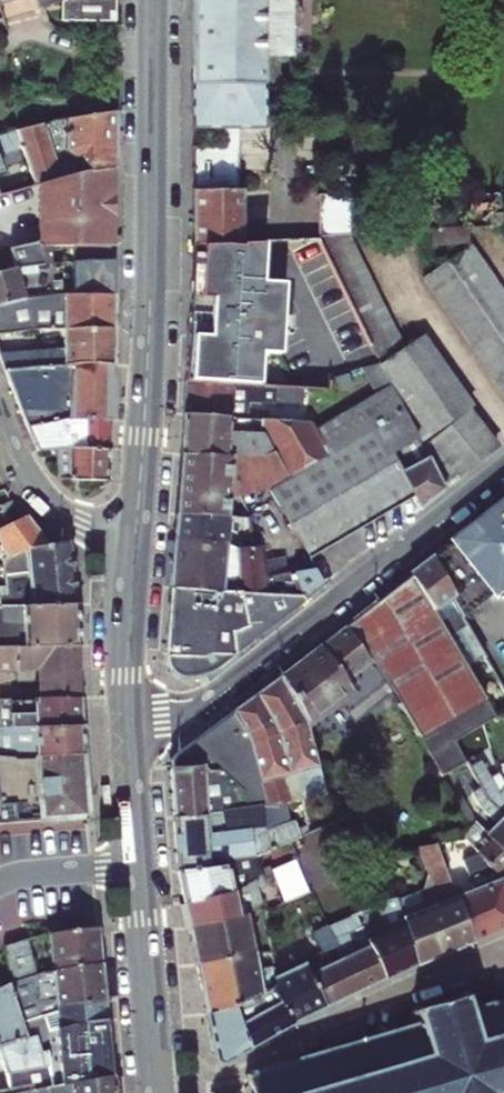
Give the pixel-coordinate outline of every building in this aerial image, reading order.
[(3,27),(41,15),(37,0),(12,0),(0,4),(0,17),(3,27)] [(61,23),(115,24),(115,0),(60,0),(61,23)] [(193,127),(225,127),(235,127),(262,128),(263,57),(291,57),(292,0),(192,0),(193,127)] [(110,170),(115,169),(115,114),(51,122),(16,132),(22,150),(35,186),(38,185),(40,185),(61,179),(53,156),(64,153),(72,159),(81,158),(82,175),(110,170)] [(235,127),(225,127),(225,148),(235,148),(235,127)] [(22,150),(16,132),(0,136),(0,157),(22,150)] [(225,148),(193,148),(193,191),(236,191),(235,148),(225,148)] [(41,249),(50,249),(82,247),(110,246),(110,224),(115,224),(115,193),(110,193),(110,172),(110,170),(82,175),(61,179),(40,185),(41,249)] [(193,191),(193,244),(242,242),(243,191),(236,191),(193,191)] [(357,197),(315,196),(317,240),(318,240),(350,237),(359,236),(357,197)] [(469,229),(432,231),(432,247),(469,244),(469,229)] [(371,348),(376,359),(404,345),(350,237),(318,240),(371,348)] [(242,242),(193,244),(190,318),(185,383),(260,387),(262,352),(281,351),(279,281),(265,281),(263,242),(242,242)] [(82,262),(110,263),(110,246),(82,247),(82,262)] [(471,246),(424,279),(503,393),(503,293),(471,246)] [(35,299),(64,296),(63,284),(63,279),(51,280),(51,270),(51,264),(50,249),(41,249),(15,249),(20,270),(0,276),(0,308),(35,299)] [(63,284),(64,296),(70,296),(115,296),(115,263),(110,263),(82,262),(75,263),(75,284),(63,284)] [(62,269),(51,270),(51,280),(63,279),(63,270),(62,269)] [(62,330),(74,328),(115,327),(115,296),(70,296),(64,296),(35,299),(0,308),(0,334),(33,332),(62,330)] [(7,372),(47,366),(115,365),(115,327),(74,328),(62,330),(62,353),(36,354),(33,332),(0,334),(0,352),(7,372)] [(424,336),(380,367),(390,386),(417,437),(428,458),(445,489),(498,448),(469,409),(473,406),(424,336)] [(7,372),(28,429),(72,419),(114,422),(115,365),(47,366),(7,372)] [(379,366),(365,373),(376,394),(390,386),(380,367),(379,366)] [(330,377),(328,391),(346,388),(344,373),(330,377)] [(260,387),(185,383),(182,415),(247,420),(248,404),(273,405),(274,388),(260,387)] [(420,509),(445,489),(428,458),(419,463),(409,447),(407,449),(403,444),(417,437),(390,386),(376,394),(316,430),(312,425),(260,421),(262,430),(276,452),(246,458),(232,458),(179,454),(175,515),(229,518),(230,499),(248,498),(270,492),(311,558),(413,496),(420,509)] [(247,420),(182,415),(179,454),(232,458),(246,458),(276,452),(262,430),(260,421),(247,420)] [(37,452),(59,452),(112,451),(114,422),(72,419),(28,429),(37,452)] [(64,479),(110,479),(112,451),(59,452),(64,479)] [(434,558),(456,596),(452,598),(464,619),(467,617),(480,607),(485,612),(500,601),(503,598),(503,502),(434,558)] [(7,525),(18,520),(10,505),(0,510),(0,513),(7,525)] [(229,518),(175,515),(173,540),(227,545),(227,532),(253,537),(251,519),(229,518)] [(45,543),(25,516),(18,520),(7,525),(0,528),(0,546),(45,543)] [(173,540),(169,589),(306,600),(324,586),(315,569),(268,579),(261,548),(240,552),(227,545),(173,540)] [(73,604),(68,543),(45,543),(0,546),(0,547),(4,555),(1,558),(7,593),(0,595),(0,609),(73,604)] [(412,573),(413,575),(437,609),(434,611),(468,665),(484,655),(464,619),(452,598),(456,596),(434,558),(412,573)] [(437,609),(413,575),(347,627),(394,693),(442,777),(468,762),(457,742),(498,718),(468,665),(434,611),(437,609)] [(306,600),(169,589),(166,635),(165,654),(232,659),(306,600)] [(76,644),(76,638),(73,604),(0,609),(0,650),(76,644)] [(480,607),(467,617),(471,623),(485,612),(480,607)] [(394,693),(347,627),(322,646),(349,685),(355,693),(368,715),(394,693)] [(36,683),(78,681),(76,644),(0,650),(0,667),(35,665),(36,683)] [(282,675),(310,727),(355,693),(349,685),(322,646),(282,675)] [(232,659),(165,654),(166,663),(174,674),(187,680),(194,681),(207,677),(232,659)] [(327,795),(310,727),(282,675),(235,712),(250,742),(268,806),(286,803),(302,800),(327,795)] [(36,683),(37,699),(79,697),(78,681),(36,683)] [(6,727),(81,724),(79,697),(37,699),(0,700),(0,728),(6,727)] [(264,807),(268,806),(250,742),(235,712),(176,757),(171,762),(171,768),(204,765),(205,772),(221,769),(245,791),(248,809),(264,807)] [(6,727),(8,757),(18,758),(34,757),(83,755),(81,724),(6,727)] [(18,758),(24,822),(87,817),(83,755),(34,757),(18,758)] [(503,812),(503,789),(501,793),(481,762),(471,767),(483,788),(491,801),(503,812)] [(175,818),(248,809),(245,791),(221,769),(205,772),(204,765),(171,768),(175,818)] [(487,832),(503,852),(503,812),(491,801),(483,788),(474,793),(483,811),(497,822),(487,832)] [(471,830),(477,821),(464,799),(457,803),(471,830)] [(276,847),(304,835),(297,820),(292,822),(286,803),(268,806),(264,807),(248,809),(175,818),(178,872),(227,864),(227,859),(255,855),(276,847)] [(487,832),(477,821),(471,830),(465,838),(480,853),(503,879),(503,852),(487,832)] [(419,965),(474,942),(451,881),(443,862),(440,854),(437,845),(418,848),(438,903),(426,909),(419,890),(396,899),(419,965)] [(185,901),(190,926),(246,914),(261,904),(259,890),(285,873),(276,847),(255,855),(262,869),(255,873),(257,878),(235,892),(185,901)] [(454,851),(440,854),(443,862),(455,860),(454,851)] [(503,879),(480,853),(465,861),(476,889),(494,934),(503,931),(503,880),(503,879)] [(178,872),(185,901),(235,892),(231,872),(252,867),(255,873),(262,869),(255,855),(227,859),(227,864),(178,872)] [(494,934),(476,889),(465,892),(460,878),(451,881),(474,942),(494,934)] [(370,941),(372,944),(388,979),(419,965),(396,899),(379,905),(390,931),(370,941)] [(246,914),(190,926),(198,965),(256,953),(272,951),(269,917),(259,919),(263,938),(252,940),(246,914)] [(358,931),(352,917),(330,926),(339,945),(339,948),(346,945),(342,938),(358,931)] [(321,954),(339,945),(330,926),(313,935),(321,954)] [(47,933),(51,968),(101,964),(98,928),(47,933)] [(4,947),(14,981),(37,973),(27,940),(4,947)] [(388,979),(372,944),(344,957),(360,993),(388,979)] [(321,954),(306,961),(328,1008),(360,993),(344,957),(339,948),(339,945),(321,954)] [(198,965),(208,1015),(274,992),(273,987),(278,984),(275,966),(260,969),(256,953),(198,965)] [(273,987),(274,992),(294,1024),(328,1008),(306,961),(290,970),(285,962),(275,966),(278,984),(273,987)] [(14,981),(9,983),(0,987),(0,1052),(27,1038),(23,1025),(55,1010),(55,1005),(105,1000),(101,964),(51,968),(37,973),(14,981)] [(245,1073),(251,1092),(503,1092),(503,993),(502,986),(467,996),(465,992),(459,993),(460,997),(411,1012),(413,1023),(361,1039),(357,1025),(330,1033),(334,1046),(245,1073)] [(294,1024),(274,992),(208,1015),(216,1062),(226,1064),(294,1024)] [(107,1018),(105,1000),(55,1005),(55,1010),(23,1025),(27,1038),(35,1033),(42,1056),(46,1055),(50,1088),(112,1076),(107,1018)] [(0,1052),(0,1057),(6,1073),(8,1092),(25,1092),(50,1088),(46,1055),(42,1056),(35,1033),(27,1038),(0,1052)] [(112,1076),(50,1088),(25,1092),(114,1092),(112,1076)]
